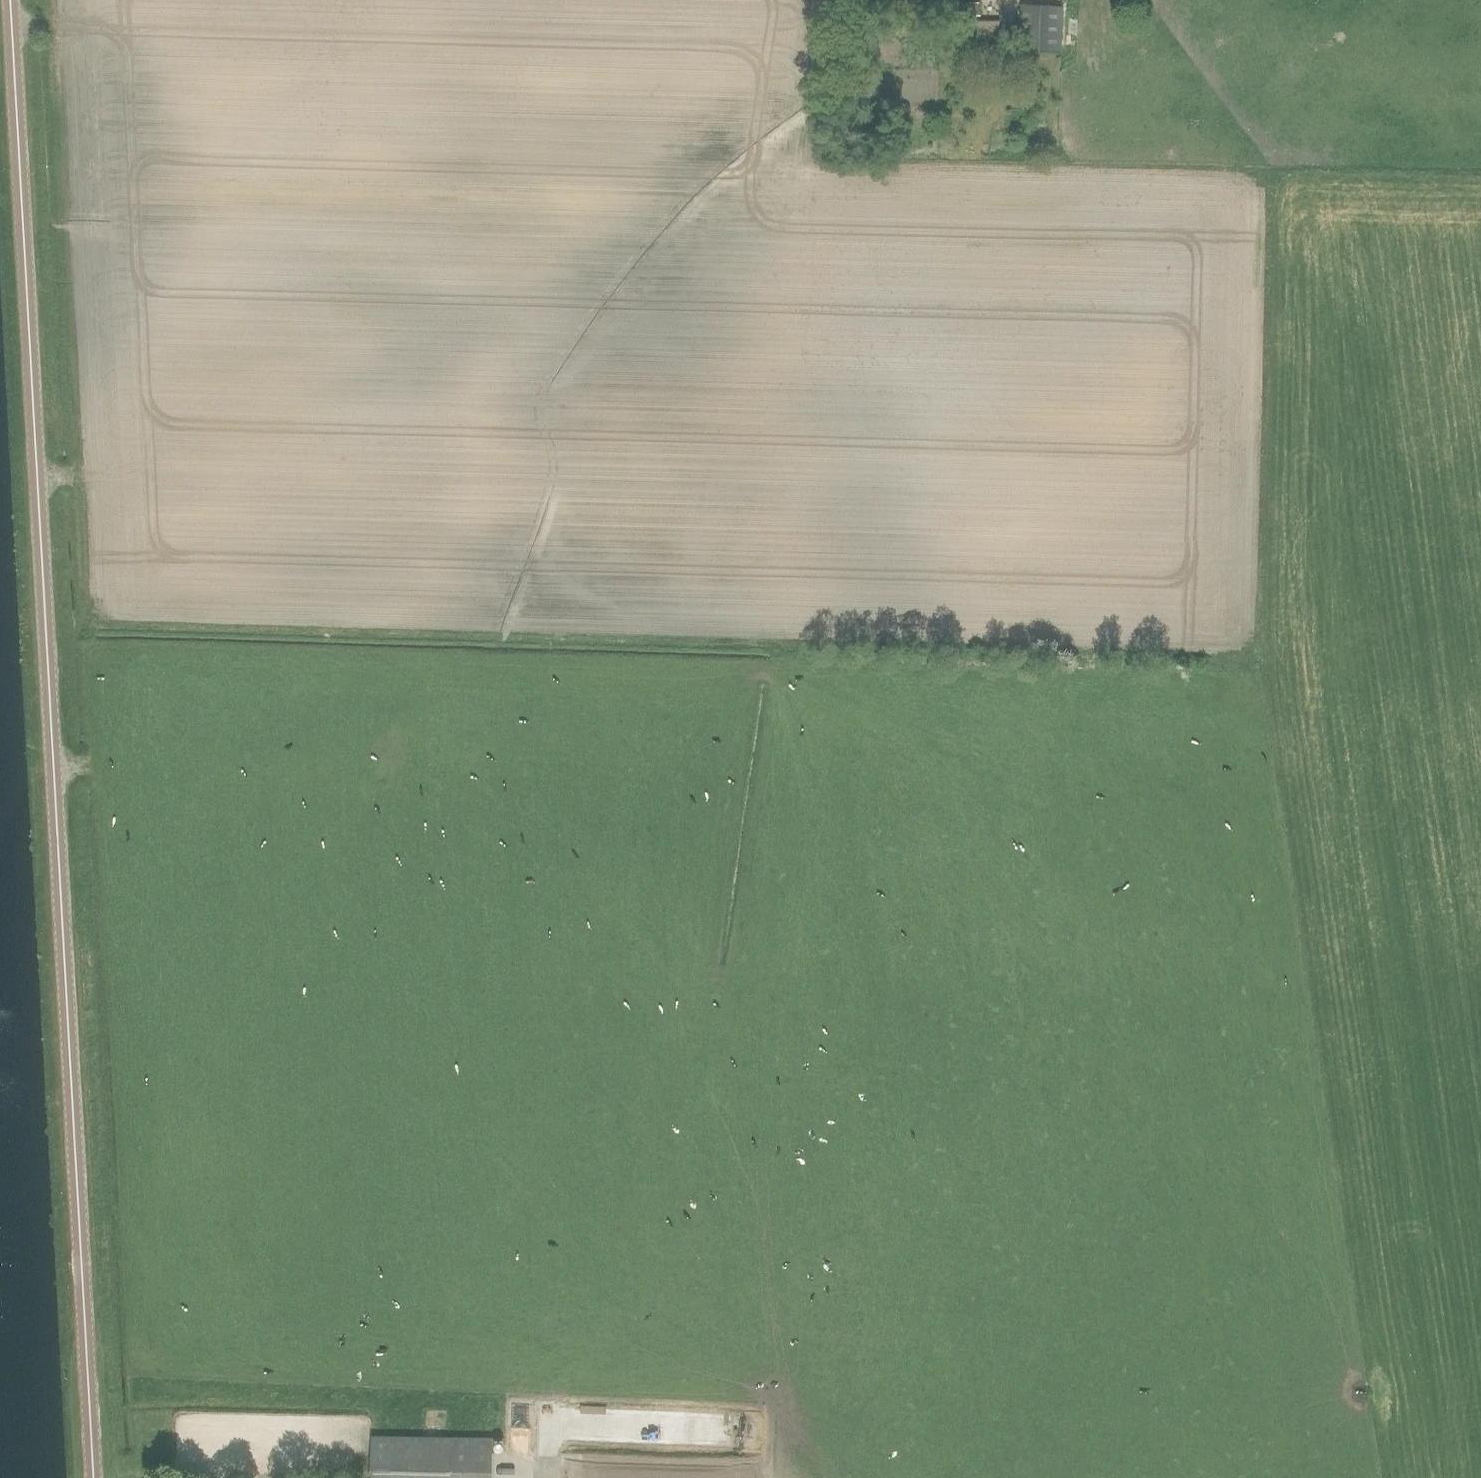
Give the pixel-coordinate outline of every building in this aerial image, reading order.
[(971,3),(971,16),(981,16),(981,3),(971,3)] [(1063,52),(1064,6),(1020,5),(1018,50),(1063,52)] [(373,1435),(372,1477),(493,1477),(494,1438),(373,1435)]
